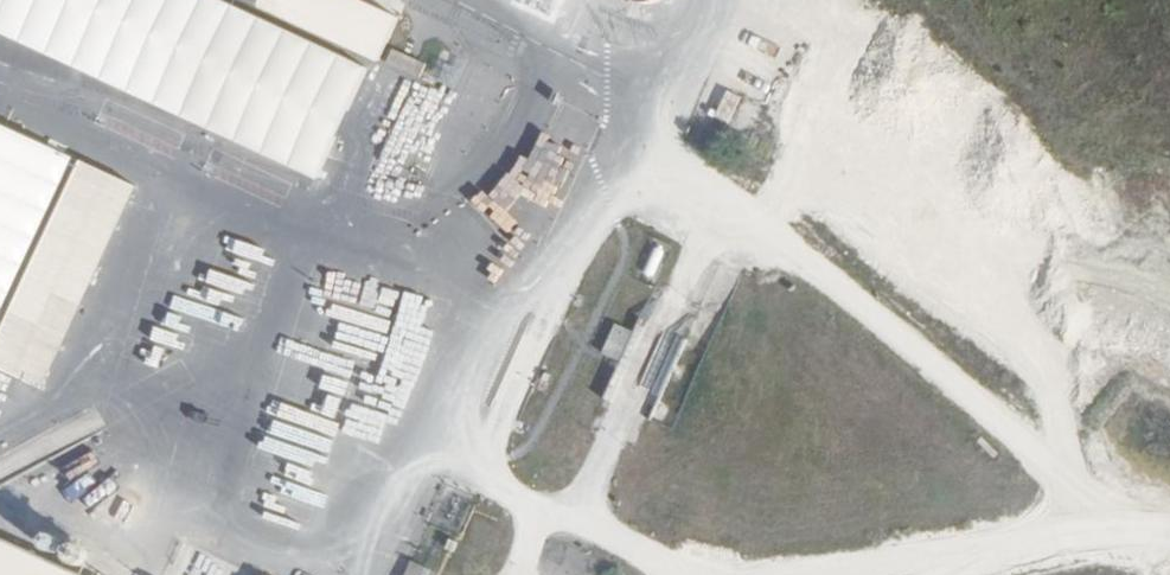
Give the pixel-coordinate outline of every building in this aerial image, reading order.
[(104,0),(0,0),(0,20),(194,103),(217,49),(104,0)] [(365,0),(281,0),(363,38),(378,5),(365,0)] [(416,78),(423,62),(387,48),(381,64),(416,78)] [(952,105),(967,79),(953,71),(938,97),(952,105)] [(744,139),(761,106),(706,78),(689,112),(744,139)] [(389,125),(418,139),(440,93),(411,79),(389,125)] [(969,103),(956,128),(971,136),(984,111),(969,103)] [(994,156),(1010,133),(997,124),(981,147),(994,156)] [(661,286),(681,250),(659,238),(639,274),(661,286)] [(692,282),(686,294),(686,306),(688,314),(693,321),(703,329),(711,332),(722,331),(732,324),(737,316),(740,306),(741,298),(737,288),(728,279),(715,276),(705,276),(692,282)] [(619,361),(629,331),(610,324),(600,354),(619,361)] [(285,408),(327,384),(307,349),(265,374),(285,408)] [(683,351),(671,351),(659,357),(654,363),(649,374),(649,384),(652,394),(662,402),(673,406),(684,405),(697,397),(702,389),(705,375),(701,365),(694,356),(683,351)] [(469,481),(443,470),(426,508),(452,519),(469,481)] [(0,541),(0,574),(76,574),(0,541)] [(401,561),(395,574),(411,574),(414,567),(401,561)]
